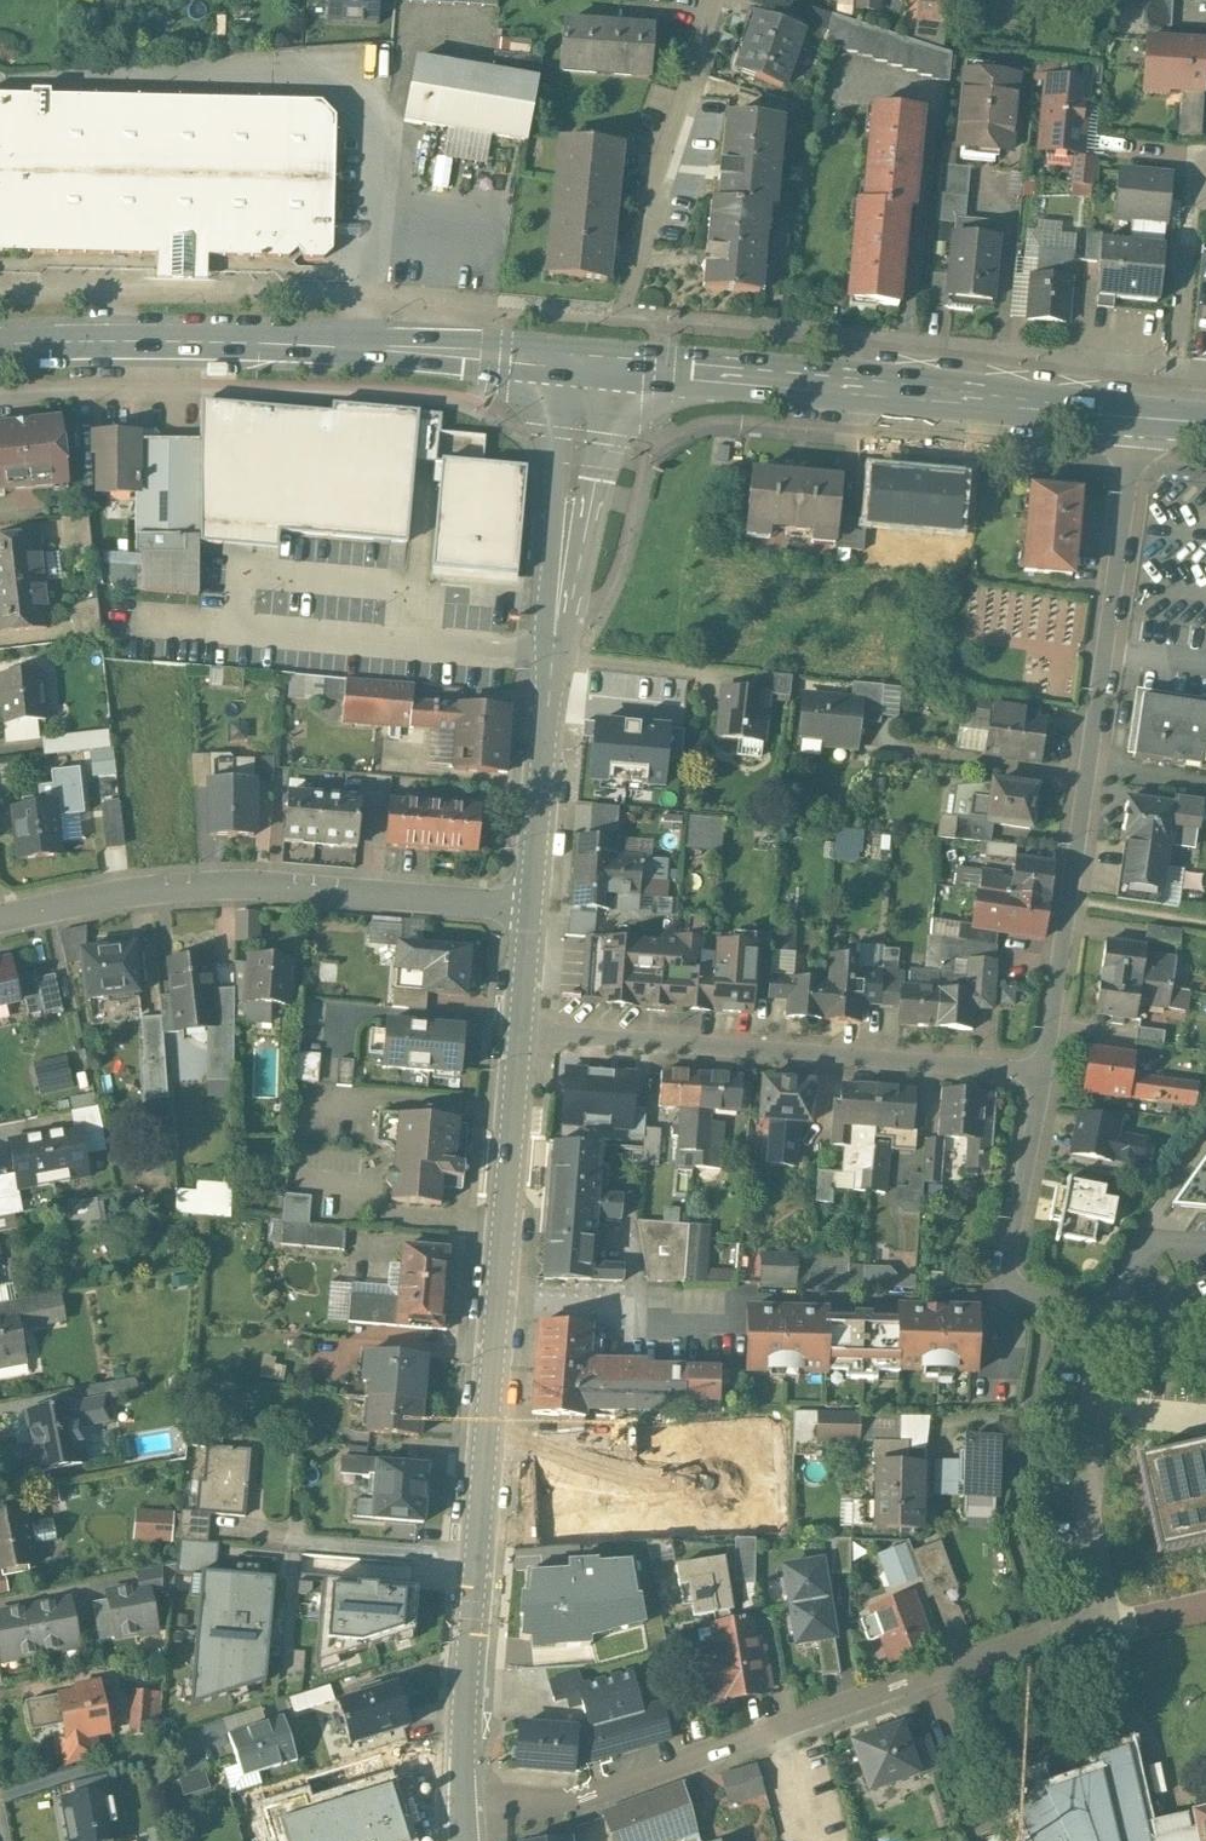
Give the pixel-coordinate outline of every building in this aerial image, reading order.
[(379,0),(328,0),(327,23),(379,24),(379,0)] [(883,8),(884,0),(858,0),(857,7),(883,8)] [(915,19),(946,21),(947,0),(917,0),(915,19)] [(1140,24),(1170,24),(1170,0),(1140,0),(1140,24)] [(826,28),(829,13),(803,4),(799,19),(826,28)] [(796,28),(755,13),(735,70),(780,86),(792,53),(787,52),(796,28)] [(950,52),(829,13),(826,28),(823,45),(840,45),(840,51),(855,50),(855,55),(870,54),(870,61),(885,59),(885,65),(901,64),(901,70),(915,69),(915,74),(930,73),(930,80),(947,78),(950,52)] [(650,27),(561,22),(559,70),(647,75),(650,27)] [(1204,40),(1143,38),(1142,87),(1180,88),(1202,88),(1204,40)] [(431,125),(442,63),(414,57),(402,119),(431,125)] [(536,79),(442,63),(431,125),(525,141),(536,79)] [(1014,72),(962,69),(956,144),(959,144),(994,146),(1010,146),(1014,72)] [(1084,78),(1045,75),(1039,147),(1078,150),(1084,78)] [(1200,134),(1202,88),(1180,88),(1177,133),(1200,134)] [(0,94),(0,251),(162,254),(170,263),(182,263),(192,262),(198,255),(288,257),(294,249),(303,259),(325,258),(332,251),(333,116),(320,100),(49,95),(49,89),(30,89),(29,94),(0,94)] [(919,110),(871,107),(863,203),(855,202),(848,300),(895,303),(904,208),(911,209),(919,110)] [(779,118),(728,115),(725,165),(716,164),(715,178),(723,179),(721,201),(764,204),(772,204),(779,118)] [(617,143),(559,137),(547,273),(604,278),(606,255),(613,255),(614,241),(608,240),(617,143)] [(994,146),(959,144),(958,157),(994,159),(994,146)] [(1092,156),(1071,155),(1070,183),(1090,184),(1092,156)] [(967,165),(938,163),(936,193),(966,195),(967,165)] [(1127,241),(1160,243),(1166,173),(1117,170),(1113,215),(1130,217),(1127,241)] [(764,204),(721,201),(713,200),(711,251),(703,250),(702,263),(708,264),(706,286),(757,291),(764,204)] [(934,236),(949,239),(952,221),(937,218),(934,236)] [(995,236),(952,233),(949,272),(947,294),(972,296),(991,297),(995,236)] [(1127,241),(1099,239),(1095,297),(1157,300),(1160,243),(1127,241)] [(1035,259),(1035,276),(1068,278),(1069,250),(1036,248),(1035,259)] [(1021,275),(1028,276),(1035,276),(1035,259),(1021,258),(1021,275)] [(947,294),(949,272),(928,271),(925,304),(946,305),(947,294)] [(1035,276),(1028,276),(1026,319),(1065,321),(1068,278),(1035,276)] [(947,294),(946,305),(971,307),(972,296),(947,294)] [(331,414),(199,403),(199,439),(198,542),(200,542),(200,531),(213,532),(225,533),(225,525),(276,530),(405,542),(411,460),(433,462),(436,431),(438,415),(332,405),(331,414)] [(1,483),(2,490),(52,485),(51,477),(64,476),(58,419),(0,425),(0,483),(1,483)] [(139,430),(134,435),(134,440),(158,439),(158,434),(154,430),(139,430)] [(436,431),(433,462),(441,463),(441,460),(481,464),(483,435),(436,431)] [(106,487),(134,488),(134,440),(134,435),(95,435),(94,453),(99,453),(98,487),(106,487)] [(197,594),(198,542),(199,439),(158,439),(134,440),(134,488),(133,516),(133,554),(144,554),(143,592),(197,594)] [(481,464),(441,460),(441,463),(432,568),(514,575),(524,468),(481,464)] [(840,480),(752,472),(747,526),(835,533),(840,480)] [(961,482),(869,473),(865,523),(957,531),(961,482)] [(1053,487),(1038,486),(1038,489),(1030,488),(1023,570),(1071,574),(1079,493),(1053,491),(1053,487)] [(134,488),(106,487),(105,516),(133,516),(134,488)] [(86,514),(59,517),(61,534),(58,548),(79,555),(90,554),(86,514)] [(274,549),(276,530),(225,525),(225,533),(213,532),(200,531),(200,542),(274,549)] [(0,541),(0,634),(46,630),(44,614),(48,614),(42,552),(38,552),(36,538),(0,541)] [(133,565),(107,564),(107,584),(110,588),(133,591),(133,565)] [(96,599),(84,601),(65,613),(72,624),(73,640),(99,637),(96,599)] [(241,671),(228,670),(227,688),(240,688),(241,671)] [(0,676),(0,695),(3,724),(45,721),(41,672),(0,676)] [(759,672),(757,692),(766,693),(766,695),(789,697),(791,675),(759,672)] [(343,700),(344,679),(322,677),(321,698),(343,700)] [(341,721),(409,727),(411,702),(412,687),(415,687),(415,684),(344,679),(343,700),(341,721)] [(851,681),(849,701),(857,701),(856,713),(881,714),(882,686),(882,684),(851,681)] [(633,685),(593,683),(593,700),(589,700),(588,716),(591,716),(590,734),(630,735),(632,696),(633,685)] [(882,686),(881,714),(895,716),(896,702),(906,703),(907,688),(882,686)] [(757,692),(720,689),(717,737),(762,741),(766,695),(766,693),(757,692)] [(632,696),(630,735),(639,736),(640,728),(676,728),(676,698),(632,696)] [(849,701),(802,697),(799,730),(816,732),(816,740),(820,741),(851,743),(850,758),(852,758),(856,713),(857,701),(849,701)] [(1140,697),(1131,758),(1205,769),(1205,707),(1140,697)] [(456,731),(457,706),(411,702),(409,727),(456,731)] [(506,708),(458,703),(457,706),(456,731),(453,769),(502,773),(506,708)] [(1025,709),(976,703),(975,718),(988,719),(987,729),(969,727),(961,733),(959,748),(981,751),(980,754),(1038,761),(1044,720),(1024,718),(1025,709)] [(816,732),(799,730),(798,753),(819,755),(820,741),(816,740),(816,732)] [(226,754),(210,755),(210,782),(207,782),(207,787),(209,837),(252,836),(252,798),(251,759),(232,760),(226,754)] [(210,782),(210,755),(192,755),(193,787),(207,787),(207,782),(210,782)] [(13,785),(11,762),(0,762),(0,786),(13,785)] [(55,803),(56,814),(58,814),(58,816),(84,813),(79,768),(51,771),(52,784),(39,786),(40,805),(55,803)] [(882,780),(870,780),(870,790),(882,790),(882,780)] [(1035,786),(991,781),(990,792),(988,818),(988,822),(1001,823),(1029,827),(1035,786)] [(988,818),(990,792),(964,790),(962,816),(988,818)] [(356,799),(285,793),(285,804),(283,836),(352,843),(356,799)] [(1173,805),(1126,798),(1120,842),(1134,843),(1133,851),(1153,853),(1154,847),(1167,849),(1170,824),(1196,828),(1200,803),(1173,799),(1173,805)] [(40,805),(13,808),(19,859),(60,855),(59,843),(61,843),(58,816),(58,814),(56,814),(55,803),(40,805)] [(431,807),(386,803),(382,846),(474,853),(477,810),(431,807)] [(119,804),(101,805),(105,844),(124,842),(119,804)] [(623,806),(598,804),(597,816),(622,818),(623,806)] [(722,818),(689,815),(687,843),(719,845),(722,818)] [(988,818),(962,816),(953,816),(952,832),(948,831),(947,838),(987,841),(999,842),(1001,823),(988,822),(988,818)] [(577,838),(574,871),(612,875),(613,855),(614,840),(577,838)] [(1015,844),(999,842),(987,841),(985,855),(1014,859),(1015,844)] [(639,857),(613,855),(612,875),(637,876),(639,857)] [(665,859),(639,857),(637,876),(637,879),(655,880),(664,881),(665,859)] [(1009,895),(1048,900),(1052,864),(1014,859),(1011,880),(1009,895)] [(1163,867),(1125,862),(1120,900),(1157,905),(1163,867)] [(977,891),(980,869),(971,869),(968,889),(977,891)] [(980,869),(977,891),(1009,895),(1011,880),(999,879),(1000,872),(980,869)] [(612,875),(574,871),(572,906),(609,908),(610,894),(612,875)] [(637,876),(612,875),(610,894),(636,895),(637,891),(637,879),(637,876)] [(655,893),(655,880),(637,879),(637,891),(655,893)] [(1004,927),(1009,895),(977,891),(973,923),(996,926),(1004,927)] [(1048,900),(1009,895),(1004,927),(1004,931),(1043,937),(1048,900)] [(956,938),(994,945),(996,926),(973,923),(959,921),(956,938)] [(395,945),(399,945),(400,925),(369,923),(368,943),(395,945)] [(1181,929),(1146,924),(1144,941),(1179,946),(1181,929)] [(87,925),(63,927),(65,950),(89,948),(87,925)] [(750,975),(768,977),(771,933),(752,932),(750,975)] [(659,941),(588,936),(584,1000),(647,1003),(646,1009),(663,1010),(663,1005),(711,1008),(714,973),(715,952),(700,951),(702,937),(660,934),(659,941)] [(969,958),(993,960),(994,945),(956,938),(941,935),(940,956),(954,956),(953,971),(968,973),(969,958)] [(1104,941),(1099,978),(1138,983),(1142,955),(1144,947),(1104,941)] [(424,969),(426,947),(399,945),(395,945),(391,989),(415,991),(417,968),(424,969)] [(134,946),(81,951),(86,999),(139,994),(134,946)] [(466,950),(426,947),(424,969),(417,968),(415,991),(425,992),(462,995),(466,950)] [(1174,960),(1142,955),(1138,983),(1170,987),(1174,960)] [(825,956),(824,980),(822,1017),(858,1020),(859,1001),(879,1002),(879,985),(858,983),(848,983),(851,958),(825,956)] [(954,956),(940,956),(939,983),(950,984),(950,989),(967,990),(968,973),(953,971),(954,956)] [(294,961),(251,957),(251,962),(246,1000),(247,1000),(270,1002),(289,1004),(294,961)] [(950,989),(937,989),(935,1025),(971,1028),(972,1005),(990,1006),(993,960),(969,958),(968,973),(967,990),(950,989)] [(0,962),(0,1006),(19,1002),(10,959),(0,962)] [(207,959),(170,962),(173,994),(174,996),(210,991),(210,989),(207,959)] [(246,1000),(251,962),(234,960),(234,987),(235,987),(235,1018),(248,1019),(247,1000),(246,1000)] [(859,968),(858,983),(879,985),(880,969),(859,968)] [(902,969),(880,969),(879,985),(907,987),(907,979),(902,979),(902,969)] [(714,973),(711,1008),(748,1011),(749,994),(767,995),(768,977),(750,975),(714,973)] [(54,975),(37,979),(44,1010),(60,1006),(54,975)] [(824,980),(768,977),(767,995),(787,997),(787,1014),(822,1017),(824,980)] [(1138,983),(1099,978),(1095,1014),(1134,1019),(1137,997),(1138,983)] [(1170,987),(1138,983),(1137,997),(1148,998),(1147,1005),(1167,1008),(1170,987)] [(907,987),(879,985),(879,1002),(899,1004),(898,1023),(935,1025),(937,989),(907,987)] [(174,996),(173,994),(161,995),(162,1017),(163,1031),(185,1030),(185,1023),(207,1022),(209,1078),(234,1078),(235,1018),(235,987),(234,987),(210,989),(210,991),(174,996)] [(415,991),(391,989),(390,1006),(424,1008),(425,992),(415,991)] [(247,1000),(248,1019),(269,1021),(270,1002),(247,1000)] [(163,1031),(162,1017),(143,1018),(149,1097),(168,1096),(163,1031)] [(464,1029),(387,1022),(383,1067),(460,1074),(464,1029)] [(1164,1030),(1137,1027),(1135,1041),(1162,1044),(1164,1030)] [(1133,1052),(1089,1047),(1084,1092),(1128,1097),(1128,1095),(1131,1075),(1133,1052)] [(298,1079),(321,1080),(321,1051),(299,1051),(298,1079)] [(34,1062),(43,1094),(76,1085),(67,1053),(34,1062)] [(634,1075),(567,1070),(562,1124),(630,1129),(634,1075)] [(699,1074),(660,1071),(658,1105),(683,1107),(683,1118),(679,1119),(679,1126),(672,1125),(672,1136),(678,1136),(678,1148),(678,1150),(694,1151),(699,1074)] [(739,1077),(699,1074),(694,1151),(692,1167),(719,1169),(722,1132),(711,1131),(712,1122),(710,1122),(710,1109),(736,1111),(738,1083),(739,1077)] [(1131,1075),(1128,1095),(1193,1104),(1196,1084),(1131,1075)] [(811,1081),(762,1077),(759,1119),(774,1120),(774,1130),(795,1131),(796,1122),(809,1122),(811,1081)] [(738,1083),(736,1111),(749,1111),(750,1084),(738,1083)] [(840,1103),(834,1103),(831,1144),(844,1144),(843,1171),(853,1172),(852,1190),(868,1191),(871,1147),(873,1128),(875,1087),(841,1084),(840,1103)] [(911,1089),(875,1087),(873,1128),(895,1129),(895,1149),(913,1150),(916,1107),(910,1106),(911,1089)] [(982,1094),(941,1092),(939,1136),(967,1137),(967,1155),(961,1154),(961,1161),(965,1161),(965,1173),(975,1173),(975,1167),(988,1167),(991,1109),(981,1109),(982,1094)] [(74,1127),(9,1141),(19,1191),(90,1177),(82,1137),(104,1133),(98,1107),(71,1112),(74,1127)] [(417,1115),(376,1113),(374,1144),(387,1145),(393,1152),(393,1169),(385,1175),(384,1182),(390,1188),(390,1201),(440,1204),(440,1184),(435,1179),(438,1175),(461,1177),(461,1173),(466,1170),(462,1166),(466,1125),(458,1124),(458,1119),(437,1117),(431,1109),(424,1108),(417,1115)] [(1116,1123),(1078,1115),(1072,1152),(1110,1159),(1114,1134),(1116,1123)] [(659,1128),(644,1128),(642,1149),(641,1164),(658,1165),(659,1128)] [(795,1131),(774,1130),(769,1130),(769,1159),(795,1160),(795,1131)] [(1114,1134),(1110,1159),(1130,1162),(1137,1163),(1142,1139),(1114,1134)] [(941,1140),(926,1138),(924,1175),(923,1181),(939,1181),(941,1140)] [(589,1145),(553,1142),(543,1278),(589,1279),(590,1266),(594,1217),(596,1194),(599,1146),(589,1145)] [(888,1148),(871,1147),(868,1191),(884,1191),(888,1148)] [(692,1170),(692,1167),(694,1151),(678,1150),(678,1148),(675,1148),(673,1168),(692,1170)] [(1170,1205),(1205,1208),(1205,1154),(1170,1205)] [(1137,1163),(1130,1162),(1127,1176),(1151,1181),(1154,1166),(1137,1163)] [(833,1170),(816,1169),(814,1201),(832,1201),(833,1170)] [(923,1181),(924,1175),(909,1175),(908,1187),(896,1187),(896,1201),(921,1202),(923,1181)] [(1057,1187),(1054,1186),(1048,1218),(1058,1220),(1059,1214),(1096,1221),(1111,1224),(1116,1200),(1102,1198),(1104,1188),(1068,1181),(1069,1178),(1065,1178),(1064,1191),(1056,1190),(1057,1187)] [(202,1193),(174,1190),(176,1212),(200,1215),(202,1193)] [(285,1191),(283,1221),(310,1223),(311,1192),(285,1191)] [(622,1195),(596,1194),(594,1217),(620,1218),(622,1195)] [(15,1229),(12,1214),(22,1213),(21,1197),(0,1201),(0,1231),(15,1229)] [(96,1200),(63,1205),(66,1221),(67,1221),(87,1217),(99,1215),(96,1200)] [(1059,1214),(1058,1220),(1054,1240),(1057,1240),(1058,1235),(1093,1241),(1096,1221),(1059,1214)] [(87,1217),(89,1228),(101,1226),(99,1215),(87,1217)] [(87,1217),(67,1221),(68,1232),(89,1228),(87,1217)] [(687,1223),(636,1220),(645,1281),(684,1281),(687,1235),(687,1223)] [(310,1223),(283,1221),(282,1241),(345,1245),(346,1226),(310,1223)] [(706,1236),(687,1235),(684,1281),(703,1282),(704,1268),(706,1236)] [(443,1299),(448,1248),(404,1244),(399,1295),(443,1299)] [(399,1295),(351,1291),(348,1318),(446,1326),(453,1249),(448,1248),(443,1299),(399,1295)] [(794,1254),(760,1254),(760,1284),(794,1284),(794,1271),(794,1254)] [(590,1266),(589,1279),(622,1280),(623,1265),(602,1263),(602,1267),(590,1266)] [(918,1286),(918,1267),(855,1266),(855,1285),(918,1286)] [(704,1268),(703,1282),(733,1282),(733,1269),(704,1268)] [(794,1271),(794,1284),(809,1284),(809,1270),(794,1271)] [(16,1317),(46,1312),(43,1295),(0,1303),(0,1318),(16,1315),(16,1317)] [(897,1306),(897,1316),(897,1370),(922,1371),(922,1366),(951,1367),(951,1372),(974,1372),(974,1308),(897,1306)] [(824,1310),(747,1309),(746,1370),(768,1371),(768,1366),(797,1367),(797,1372),(824,1372),(824,1370),(824,1314),(824,1310)] [(897,1316),(824,1314),(824,1370),(844,1370),(844,1378),(875,1378),(876,1373),(897,1373),(897,1370),(897,1316)] [(24,1355),(16,1317),(16,1315),(0,1318),(0,1360),(24,1355)] [(591,1327),(538,1322),(531,1413),(556,1414),(583,1416),(583,1408),(587,1361),(590,1336),(591,1327)] [(587,1361),(598,1361),(600,1337),(590,1336),(587,1361)] [(423,1357),(364,1351),(362,1381),(371,1382),(367,1431),(416,1436),(423,1357)] [(598,1361),(587,1361),(583,1408),(644,1410),(645,1369),(644,1363),(598,1361)] [(686,1367),(686,1370),(685,1405),(704,1406),(704,1400),(716,1400),(717,1372),(696,1371),(696,1367),(686,1367)] [(686,1370),(645,1369),(644,1410),(685,1411),(685,1405),(686,1370)] [(68,1389),(72,1400),(73,1402),(102,1396),(100,1383),(68,1389)] [(0,1449),(0,1476),(1,1478),(47,1468),(47,1466),(84,1459),(77,1423),(107,1417),(102,1396),(73,1402),(72,1400),(26,1410),(33,1442),(0,1449)] [(858,1410),(792,1410),(792,1440),(858,1441),(858,1410)] [(582,1428),(583,1416),(556,1414),(556,1429),(567,1429),(582,1428)] [(903,1415),(903,1439),(929,1440),(929,1415),(903,1415)] [(205,1447),(220,1448),(221,1434),(187,1431),(186,1446),(205,1447)] [(965,1452),(956,1452),(956,1485),(963,1485),(962,1503),(994,1503),(995,1439),(984,1439),(965,1439),(965,1452)] [(877,1440),(877,1463),(906,1463),(906,1441),(877,1440)] [(1132,1456),(1154,1556),(1205,1544),(1205,1440),(1132,1456)] [(220,1448),(205,1447),(202,1480),(197,1480),(195,1512),(208,1513),(243,1516),(249,1450),(220,1448)] [(601,1461),(540,1465),(543,1509),(555,1509),(556,1526),(581,1524),(581,1519),(597,1518),(598,1523),(648,1520),(648,1510),(669,1509),(670,1518),(719,1515),(719,1509),(736,1508),(736,1513),(761,1512),(760,1494),(772,1494),(770,1450),(710,1454),(710,1467),(678,1469),(677,1456),(632,1459),(633,1472),(602,1474),(601,1461)] [(375,1476),(376,1461),(340,1459),(339,1473),(375,1476)] [(426,1464),(376,1461),(375,1476),(372,1518),(422,1521),(423,1502),(427,1502),(428,1485),(425,1485),(426,1464)] [(906,1463),(877,1463),(876,1499),(876,1526),(919,1527),(920,1463),(906,1463)] [(856,1526),(876,1526),(876,1499),(856,1500),(856,1526)] [(0,1512),(0,1571),(35,1564),(31,1544),(27,1524),(24,1507),(0,1512)] [(135,1539),(175,1539),(175,1508),(135,1508),(135,1539)] [(206,1527),(208,1513),(195,1512),(181,1511),(180,1525),(206,1527)] [(52,1519),(27,1524),(31,1544),(56,1539),(52,1519)] [(206,1527),(180,1525),(178,1539),(205,1541),(206,1527)] [(848,1537),(830,1537),(830,1572),(848,1572),(848,1537)] [(939,1540),(909,1551),(927,1596),(956,1586),(939,1540)] [(691,1605),(692,1617),(733,1610),(725,1558),(676,1566),(683,1607),(691,1605)] [(820,1560),(782,1566),(784,1577),(781,1578),(784,1595),(787,1595),(788,1604),(826,1598),(824,1588),(826,1587),(824,1572),(822,1573),(820,1560)] [(569,1570),(527,1571),(526,1595),(520,1595),(519,1618),(522,1619),(522,1638),(555,1639),(555,1648),(590,1646),(588,1629),(642,1615),(633,1561),(569,1564),(569,1570)] [(147,1592),(148,1596),(160,1594),(161,1566),(135,1571),(137,1586),(143,1585),(145,1593),(147,1592)] [(275,1579),(203,1573),(190,1707),(267,1683),(275,1579)] [(418,1590),(382,1587),(351,1585),(324,1582),(316,1668),(415,1634),(418,1590)] [(137,1586),(107,1592),(109,1600),(115,1636),(116,1637),(138,1633),(138,1631),(154,1628),(148,1596),(147,1592),(145,1593),(143,1585),(137,1586)] [(872,1614),(859,1619),(867,1640),(880,1635),(890,1661),(930,1646),(910,1592),(869,1606),(872,1614)] [(826,1598),(788,1604),(790,1613),(787,1614),(790,1631),(792,1631),(794,1642),(814,1639),(832,1637),(830,1625),(832,1624),(830,1610),(827,1610),(826,1598)] [(66,1600),(31,1607),(39,1652),(60,1648),(60,1646),(76,1643),(70,1607),(67,1607),(66,1600)] [(115,1636),(109,1600),(91,1603),(98,1639),(115,1636)] [(0,1612),(0,1657),(17,1654),(17,1656),(39,1652),(31,1607),(0,1612)] [(716,1653),(703,1655),(709,1700),(761,1692),(760,1681),(769,1680),(767,1668),(764,1668),(761,1647),(753,1648),(748,1615),(737,1617),(737,1620),(711,1624),(716,1653)] [(838,1672),(832,1637),(814,1639),(820,1675),(838,1672)] [(577,1691),(587,1725),(600,1721),(599,1718),(622,1712),(641,1707),(630,1671),(580,1684),(576,1686),(577,1691)] [(576,1686),(580,1684),(577,1672),(547,1681),(553,1701),(566,1697),(565,1694),(577,1691),(576,1686)] [(128,1690),(132,1691),(132,1690),(154,1691),(155,1677),(129,1675),(128,1690)] [(87,1689),(22,1703),(28,1732),(61,1724),(64,1739),(65,1741),(95,1734),(107,1733),(99,1695),(106,1693),(104,1681),(98,1683),(97,1681),(86,1684),(87,1689)] [(361,1693),(336,1700),(349,1741),(407,1723),(401,1706),(407,1702),(410,1697),(410,1692),(408,1687),(404,1683),(399,1682),(394,1683),(377,1688),(374,1682),(359,1687),(361,1693)] [(154,1691),(132,1690),(132,1691),(129,1734),(146,1736),(147,1730),(157,1730),(158,1719),(147,1718),(149,1696),(154,1697),(154,1691)] [(631,1745),(635,1744),(669,1735),(663,1711),(656,1713),(653,1703),(641,1707),(622,1712),(631,1745)] [(587,1725),(574,1729),(571,1762),(609,1751),(610,1756),(636,1748),(635,1744),(631,1745),(622,1712),(599,1718),(600,1721),(587,1725)] [(281,1716),(225,1734),(238,1776),(241,1775),(246,1790),(267,1783),(262,1768),(294,1758),(281,1716)] [(537,1726),(517,1724),(514,1767),(571,1771),(571,1762),(574,1729),(553,1727),(554,1725),(538,1724),(537,1726)] [(899,1725),(851,1741),(868,1789),(916,1773),(904,1741),(899,1725)] [(927,1733),(904,1741),(916,1773),(918,1777),(940,1770),(927,1733)] [(65,1741),(64,1739),(58,1740),(64,1764),(92,1755),(92,1752),(99,1751),(95,1734),(65,1741)] [(1003,1788),(1029,1840),(1148,1840),(1147,1839),(1127,1746),(1092,1754),(1096,1775),(1044,1793),(1035,1773),(1003,1788)] [(755,1763),(718,1773),(723,1790),(746,1784),(750,1798),(764,1793),(755,1763)] [(263,1810),(273,1840),(408,1840),(401,1820),(409,1818),(397,1779),(355,1792),(356,1796),(343,1801),(342,1796),(308,1807),(305,1797),(263,1810)] [(604,1814),(614,1840),(663,1840),(676,1836),(695,1829),(682,1785),(604,1814)] [(62,1798),(70,1840),(102,1840),(118,1838),(109,1789),(62,1798)] [(1189,1813),(1192,1829),(1195,1840),(1205,1840),(1205,1809),(1189,1813)] [(695,1829),(676,1836),(678,1840),(698,1840),(695,1829)] [(1147,1839),(1148,1840),(1195,1840),(1192,1829),(1181,1831),(1181,1829),(1151,1836),(1151,1838),(1147,1839)]
